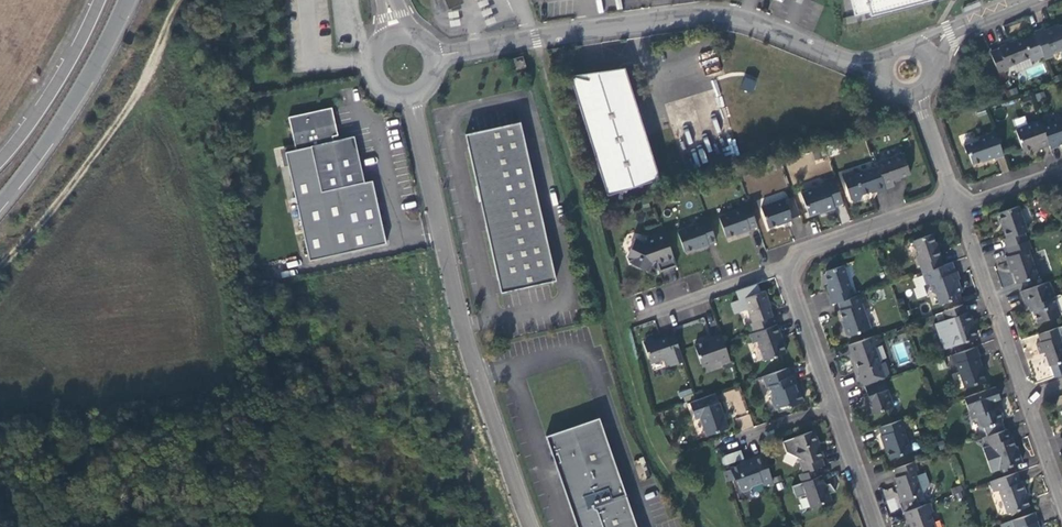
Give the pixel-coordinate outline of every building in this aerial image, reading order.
[(447,13),(467,4),(465,0),(442,0),(447,13)] [(856,14),(873,10),(871,0),(852,0),(856,14)] [(1033,33),(1034,35),(1043,57),(1044,60),(1053,57),(1051,53),(1058,50),(1061,59),(1061,25),(1052,29),(1051,27),(1042,31),(1041,30),(1033,33)] [(1043,57),(1034,35),(1024,39),(1032,58),(1029,59),(1030,62),(1043,57)] [(999,49),(990,53),(999,75),(1008,71),(1007,68),(1012,65),(1029,59),(1032,58),(1024,39),(1024,37),(998,48),(999,49)] [(523,56),(512,59),(515,70),(526,67),(523,56)] [(1029,59),(1012,65),(1015,73),(1032,67),(1030,62),(1029,59)] [(634,97),(624,68),(614,79),(590,86),(589,81),(575,77),(569,76),(607,196),(629,189),(628,187),(641,183),(660,180),(655,164),(651,161),(653,159),(649,155),(651,153),(639,116),(636,117),(635,112),(635,108),(634,102),(634,97)] [(624,68),(569,76),(575,77),(589,81),(590,86),(614,79),(624,68)] [(744,76),(740,88),(752,92),(756,80),(744,76)] [(321,192),(364,183),(354,136),(334,141),(333,136),(338,135),(332,107),(288,117),(296,150),(311,147),(321,192)] [(1015,127),(1026,124),(1024,116),(1013,119),(1015,127)] [(479,129),(463,133),(499,292),(556,279),(519,120),(513,121),(479,129)] [(1044,132),(1042,126),(1017,135),(1025,158),(1034,156),(1040,153),(1041,156),(1051,152),(1044,132)] [(1052,155),(1061,152),(1061,149),(1061,126),(1044,132),(1051,152),(1052,155)] [(994,159),(1003,156),(995,131),(979,137),(977,140),(963,145),(965,152),(969,154),(972,163),(985,159),(986,160),(994,158),(994,159)] [(373,181),(364,183),(321,192),(311,147),(296,150),(282,153),(306,261),(386,243),(373,181)] [(902,154),(877,163),(878,167),(886,189),(894,186),(892,181),(909,175),(902,154)] [(877,194),(886,191),(886,189),(878,167),(855,175),(853,171),(842,175),(850,200),(854,202),(861,200),(862,196),(862,195),(876,190),(877,194)] [(834,207),(843,204),(834,178),(825,182),(825,185),(801,193),(809,217),(824,211),(825,212),(834,209),(834,207)] [(628,187),(629,189),(660,180),(641,183),(628,187)] [(800,215),(794,197),(786,200),(785,199),(761,208),(768,228),(792,219),(792,218),(800,215)] [(758,227),(749,202),(740,205),(741,209),(719,217),(726,238),(741,233),(741,234),(750,231),(750,230),(758,227)] [(1003,240),(1006,248),(1026,241),(1023,233),(1026,232),(1017,207),(999,214),(1004,228),(1003,229),(1006,239),(1003,240)] [(708,244),(716,242),(707,216),(698,220),(700,223),(677,231),(685,253),(699,248),(700,249),(709,246),(708,244)] [(660,273),(677,267),(665,233),(648,239),(644,244),(636,240),(629,253),(638,257),(634,266),(647,272),(650,266),(657,265),(660,273)] [(922,273),(943,265),(941,258),(942,258),(939,248),(937,248),(932,235),(914,242),(918,255),(916,256),(922,273)] [(1026,241),(1006,248),(1009,257),(1005,258),(1009,269),(1011,268),(1017,285),(1038,277),(1029,251),(1032,250),(1029,240),(1026,241)] [(962,292),(951,263),(943,265),(922,273),(926,285),(930,284),(933,293),(939,295),(942,304),(956,300),(954,294),(962,292)] [(828,297),(831,305),(838,302),(855,297),(843,266),(826,272),(825,275),(829,286),(827,287),(831,296),(828,297)] [(1021,292),(1026,308),(1031,306),(1037,324),(1061,315),(1061,297),(1061,296),(1058,296),(1053,297),(1048,283),(1021,292)] [(754,333),(775,326),(772,318),(773,317),(768,302),(769,302),(766,291),(744,299),(753,323),(751,324),(754,333)] [(867,303),(863,293),(855,297),(838,302),(841,311),(840,312),(845,328),(844,329),(846,335),(849,337),(871,329),(862,304),(867,303)] [(967,312),(964,305),(943,312),(956,346),(976,339),(970,322),(974,321),(970,311),(967,312)] [(980,338),(974,321),(970,322),(976,339),(980,338)] [(780,334),(777,325),(775,326),(754,333),(750,334),(753,343),(758,342),(765,361),(786,354),(779,334),(780,334)] [(1038,335),(1041,343),(1036,344),(1040,355),(1045,353),(1049,367),(1061,362),(1061,344),(1059,337),(1061,336),(1059,328),(1038,335)] [(684,362),(674,335),(667,337),(666,337),(644,345),(651,364),(665,359),(667,368),(684,362)] [(724,343),(721,335),(711,339),(712,340),(694,347),(702,367),(719,361),(721,365),(731,362),(724,343)] [(875,336),(848,346),(851,355),(853,355),(859,372),(860,374),(858,377),(861,384),(863,385),(864,387),(884,380),(890,377),(885,363),(879,364),(874,347),(878,346),(875,336)] [(980,356),(977,347),(951,356),(954,365),(957,364),(966,388),(985,382),(979,365),(981,365),(978,357),(980,356)] [(791,376),(788,368),(762,378),(765,387),(768,387),(771,396),(770,399),(773,407),(778,408),(786,406),(787,407),(803,402),(799,391),(797,391),(794,385),(796,384),(793,375),(791,376)] [(884,380),(864,387),(869,401),(866,402),(870,415),(893,406),(884,380)] [(738,431),(753,426),(740,387),(725,392),(738,431)] [(1001,399),(996,387),(965,398),(973,419),(978,417),(982,427),(983,428),(990,425),(991,426),(994,425),(994,424),(1002,421),(1001,420),(1003,414),(1001,410),(997,408),(997,407),(996,407),(993,401),(1001,399)] [(682,400),(694,397),(691,388),(680,391),(682,400)] [(716,394),(690,403),(696,420),(701,418),(708,436),(729,428),(716,394)] [(545,436),(577,526),(636,526),(599,418),(545,436)] [(904,419),(880,428),(882,436),(881,436),(885,446),(886,446),(891,459),(912,452),(903,429),(907,428),(904,419)] [(1011,438),(1008,429),(983,438),(986,447),(992,445),(1000,470),(1022,462),(1019,451),(1017,451),(1012,437),(1011,438)] [(817,468),(824,466),(822,458),(824,457),(820,447),(818,448),(812,431),(792,439),(782,442),(786,452),(798,458),(804,473),(817,468)] [(1000,470),(992,445),(984,448),(992,473),(1000,470)] [(740,463),(744,462),(744,461),(740,449),(720,456),(723,465),(739,459),(740,463)] [(774,485),(763,453),(753,456),(754,457),(744,461),(744,462),(740,463),(730,466),(731,468),(723,471),(726,481),(734,478),(736,479),(740,489),(743,491),(750,489),(751,486),(761,483),(763,488),(774,485)] [(915,462),(895,469),(898,478),(896,479),(899,488),(901,492),(900,495),(899,495),(901,500),(904,502),(923,496),(923,494),(925,494),(928,486),(930,485),(925,473),(917,476),(915,472),(918,471),(915,462)] [(820,477),(817,468),(804,473),(799,475),(812,509),(833,501),(827,484),(826,484),(823,476),(820,477)] [(1022,483),(1018,472),(991,482),(994,492),(1000,490),(1008,513),(1030,506),(1025,492),(1026,491),(1023,482),(1022,483)] [(892,487),(883,490),(889,513),(899,510),(892,487)] [(904,512),(908,522),(905,523),(907,526),(934,526),(929,514),(933,513),(929,503),(904,512)] [(1035,513),(1009,522),(1001,525),(1002,526),(1039,526),(1037,522),(1038,522),(1035,513)]
